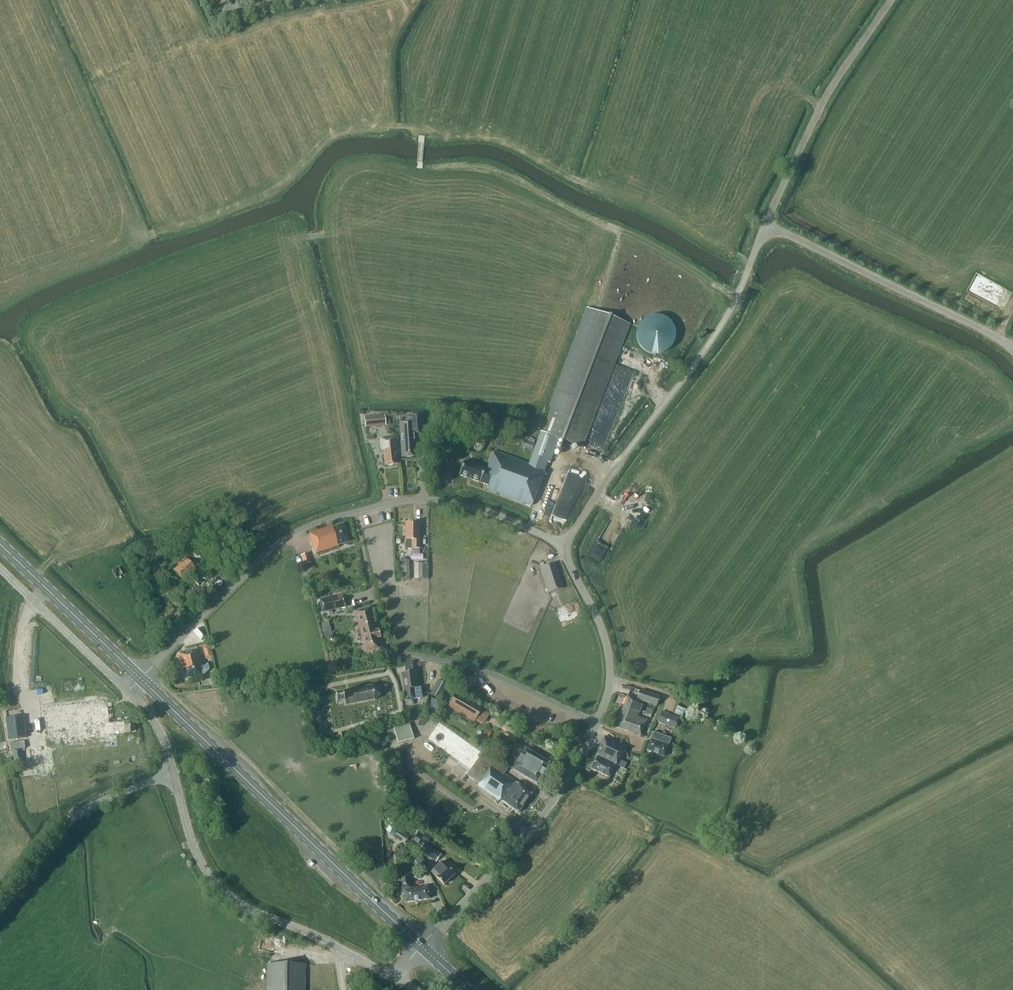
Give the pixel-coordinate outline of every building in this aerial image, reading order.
[(230,20),(228,14),(217,19),(220,25),(230,20)] [(542,432),(560,439),(582,448),(630,325),(590,309),(542,432)] [(675,340),(676,335),(675,329),(673,324),(669,319),(664,316),(659,315),(653,315),(647,316),(643,320),(639,324),(637,329),(636,335),(637,340),(639,346),(643,350),(647,353),(653,355),(659,355),(664,353),(669,350),(673,346),(675,340)] [(618,364),(618,415),(635,369),(618,363),(618,364)] [(365,428),(384,426),(383,415),(364,417),(365,428)] [(407,422),(397,423),(400,455),(402,455),(402,458),(412,457),(412,447),(414,446),(413,439),(420,438),(418,415),(406,416),(407,422)] [(494,451),(487,469),(476,465),(466,461),(460,475),(488,485),(486,489),(531,506),(548,463),(550,464),(560,439),(542,432),(530,465),(494,451)] [(397,452),(395,437),(378,440),(380,451),(381,451),(383,466),(396,465),(395,452),(397,452)] [(567,525),(578,498),(561,491),(553,511),(547,509),(544,516),(567,525)] [(639,527),(642,521),(628,512),(624,518),(639,527)] [(332,527),(331,525),(309,532),(316,555),(338,547),(338,545),(348,542),(343,524),(332,527)] [(405,540),(411,540),(411,548),(420,548),(419,539),(418,539),(418,524),(405,524),(405,540)] [(206,559),(197,549),(185,560),(184,558),(178,564),(179,566),(173,571),(183,581),(195,570),(190,565),(195,560),(199,564),(206,559)] [(299,556),(301,565),(310,563),(308,554),(299,556)] [(400,579),(409,579),(409,560),(399,560),(400,579)] [(554,563),(540,567),(548,593),(562,588),(554,563)] [(111,571),(115,578),(122,574),(118,567),(111,571)] [(421,579),(422,569),(414,569),(414,579),(421,579)] [(319,612),(344,606),(341,593),(316,598),(319,612)] [(380,638),(378,630),(374,631),(368,608),(355,612),(365,652),(379,648),(376,638),(380,638)] [(324,633),(331,631),(328,622),(321,624),(324,633)] [(204,654),(211,652),(209,643),(202,645),(204,654)] [(208,665),(202,666),(198,649),(177,653),(181,670),(183,670),(185,678),(204,674),(209,670),(208,665)] [(404,700),(421,698),(419,688),(416,688),(413,671),(411,672),(410,663),(403,664),(404,672),(400,673),(404,700)] [(430,695),(439,700),(446,686),(437,681),(430,695)] [(371,686),(342,692),(342,695),(334,696),(336,704),(344,702),(344,705),(374,700),(379,695),(378,689),(371,686)] [(655,705),(658,697),(638,690),(635,698),(655,705)] [(456,692),(447,706),(473,722),(481,707),(456,692)] [(705,706),(709,697),(701,694),(698,703),(705,706)] [(640,735),(646,719),(637,716),(643,701),(627,696),(615,726),(640,735)] [(103,730),(104,735),(130,732),(129,721),(109,724),(107,708),(106,708),(105,700),(44,707),(48,745),(54,745),(89,740),(88,732),(103,730)] [(674,728),(678,718),(660,711),(656,722),(674,728)] [(25,738),(23,716),(6,718),(9,740),(25,738)] [(393,728),(399,744),(415,739),(409,722),(393,728)] [(460,753),(474,764),(483,752),(446,726),(434,742),(456,758),(460,753)] [(670,739),(653,732),(646,750),(664,757),(670,739)] [(626,747),(604,736),(595,755),(597,756),(591,769),(608,777),(614,764),(617,766),(626,747)] [(24,740),(9,743),(10,751),(25,748),(24,740)] [(37,775),(43,775),(43,773),(51,772),(51,774),(57,773),(54,745),(48,745),(44,746),(45,748),(33,750),(34,755),(35,755),(35,759),(37,775)] [(549,762),(524,748),(512,769),(536,783),(537,783),(541,775),(542,775),(545,771),(544,770),(549,763),(549,762)] [(22,750),(14,750),(14,761),(22,760),(22,750)] [(515,782),(514,783),(512,781),(512,780),(507,777),(503,774),(507,768),(508,767),(507,767),(495,758),(494,760),(483,752),(474,764),(466,775),(478,784),(477,786),(498,801),(499,799),(507,805),(518,812),(531,793),(515,782)] [(398,829),(393,837),(403,844),(408,836),(398,829)] [(418,843),(422,838),(416,834),(413,840),(418,843)] [(423,843),(418,851),(435,861),(439,854),(423,843)] [(406,856),(408,852),(406,848),(401,848),(399,852),(401,856),(406,856)] [(421,857),(416,860),(421,870),(426,867),(421,857)] [(443,885),(454,874),(441,861),(431,871),(443,885)] [(405,902),(429,899),(428,886),(413,888),(411,873),(398,874),(400,891),(403,890),(405,902)] [(303,964),(266,963),(266,989),(303,989),(303,964)]
